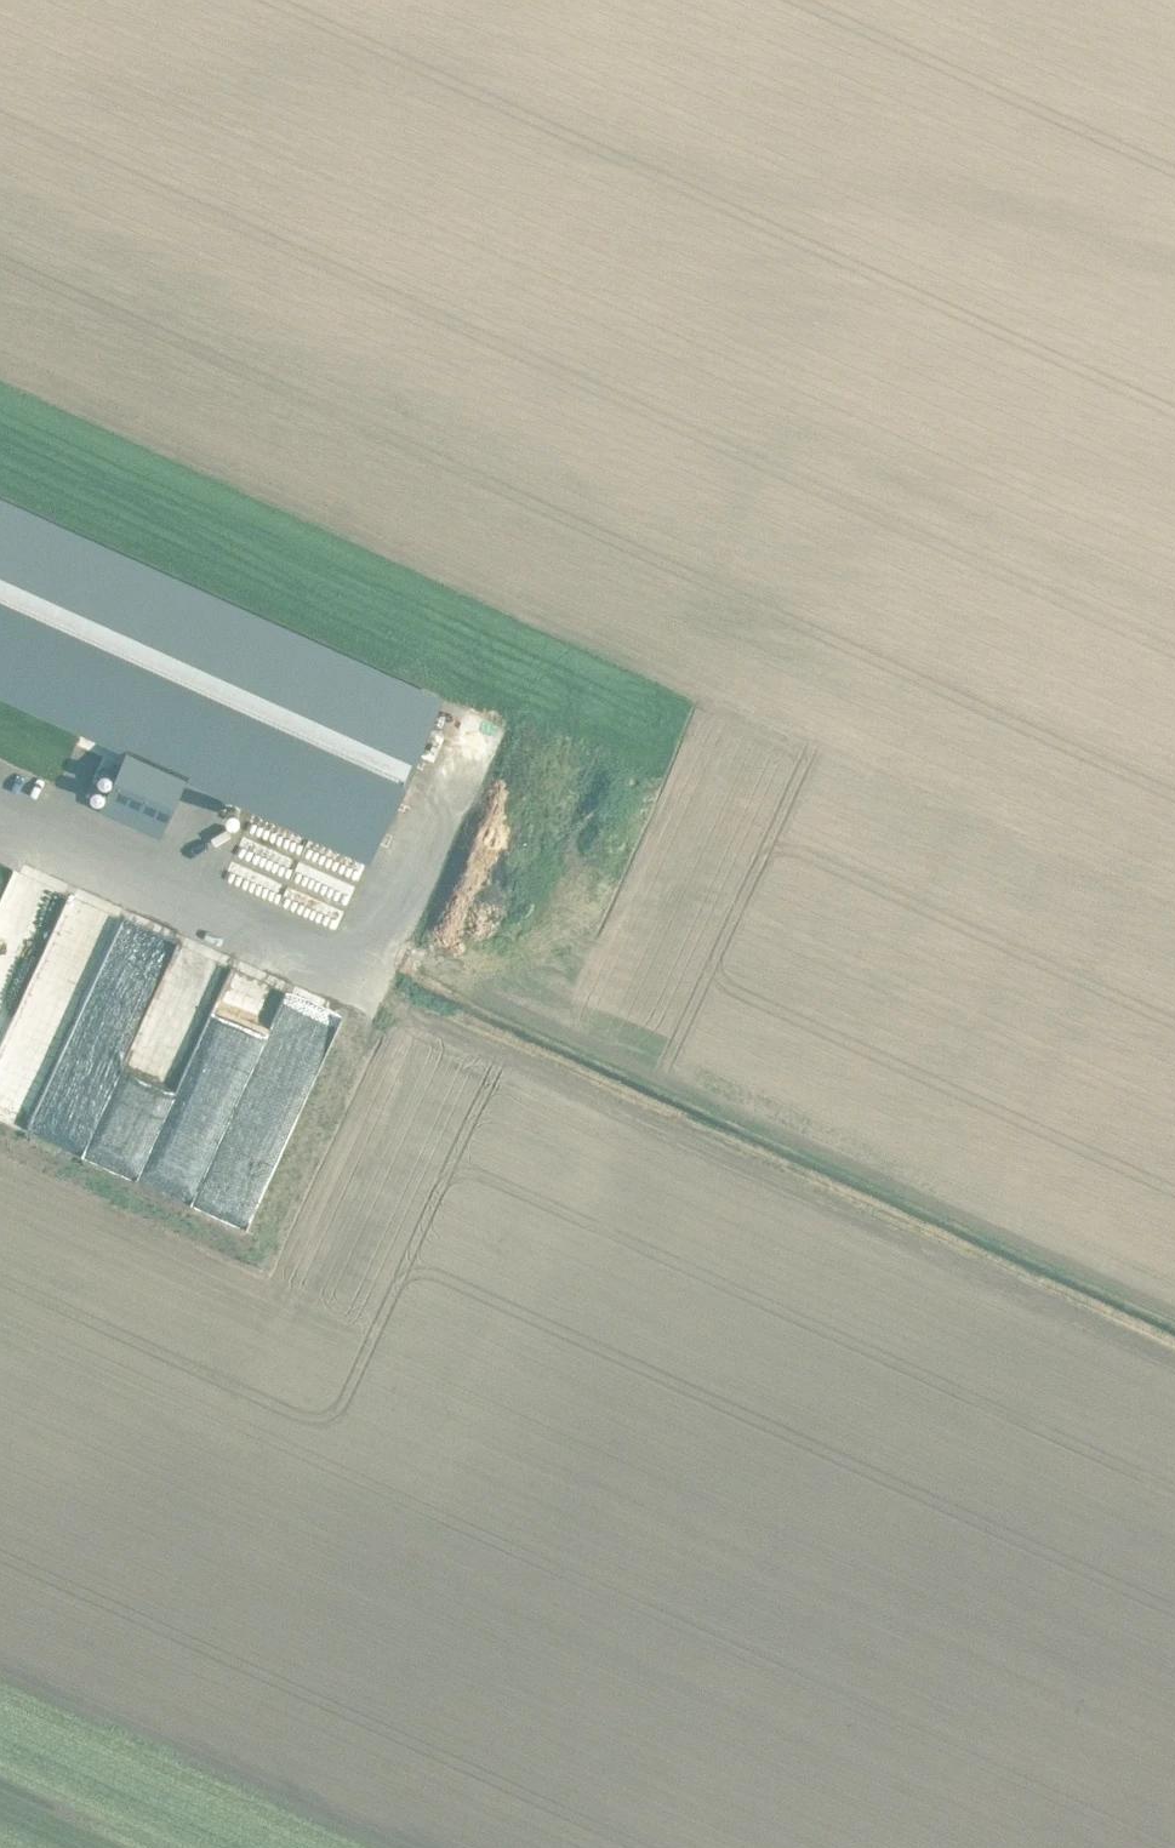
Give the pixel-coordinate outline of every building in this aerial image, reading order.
[(128,748),(102,805),(159,831),(185,774),(368,857),(439,702),(0,501),(0,690),(128,748)]
